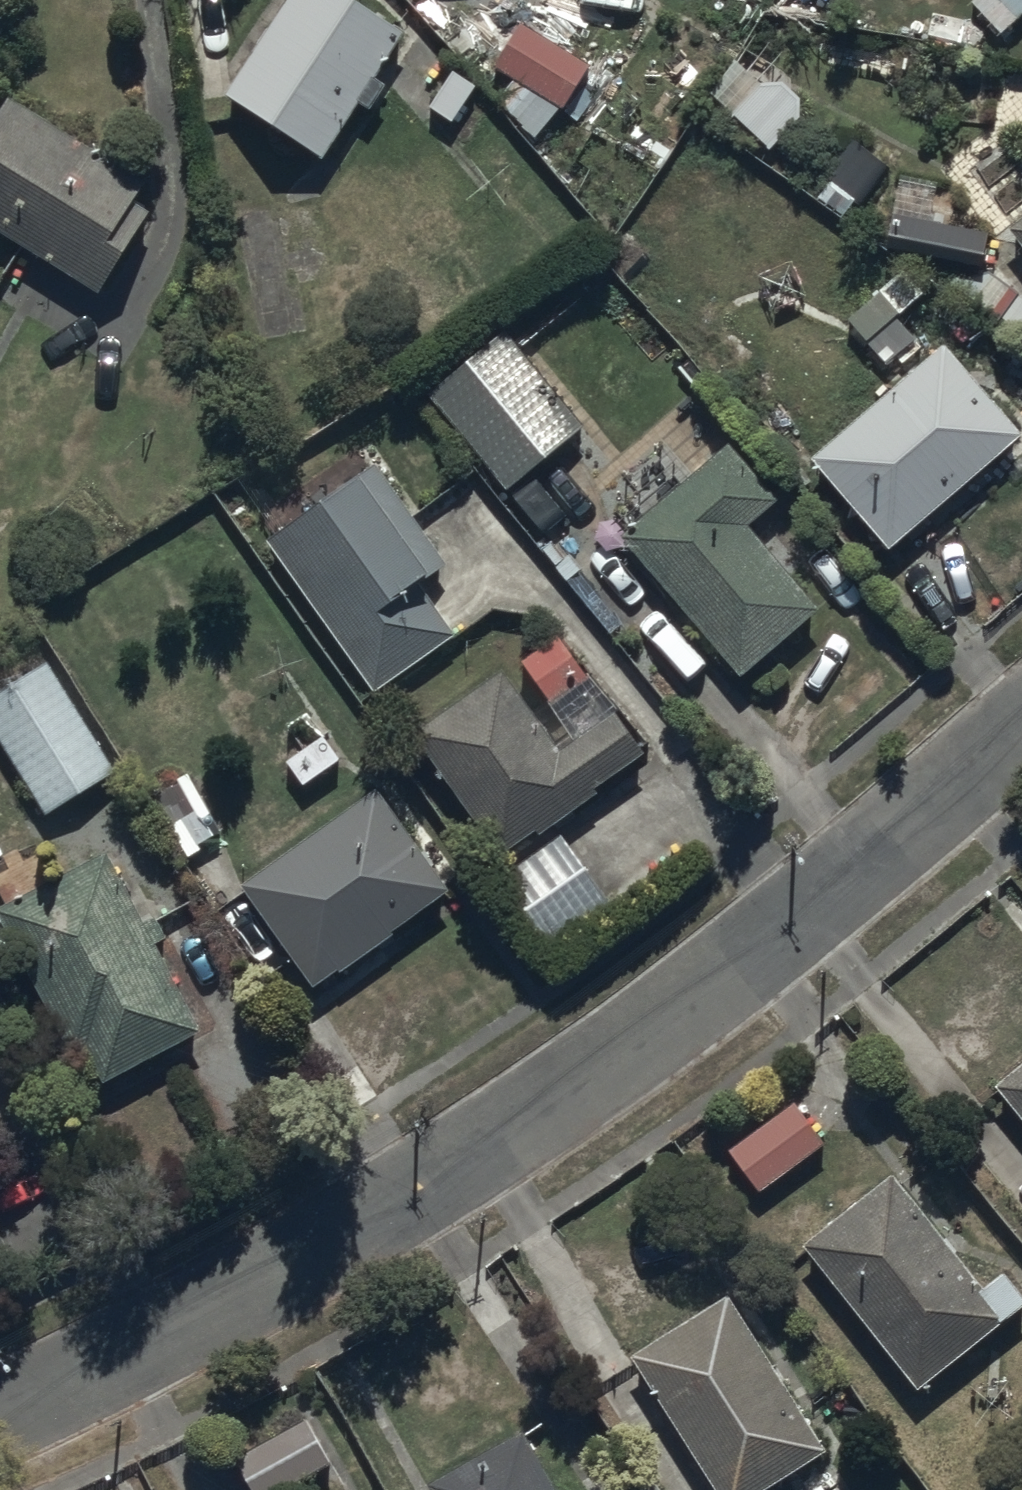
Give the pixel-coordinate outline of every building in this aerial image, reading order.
[(223,104),(326,167),(360,111),(374,119),(390,93),(379,86),(408,38),(346,0),(286,0),(223,104)] [(522,31),(497,70),(567,116),(592,77),(522,31)] [(8,102),(0,115),(0,237),(99,298),(149,216),(134,207),(146,187),(8,102)] [(1021,247),(1021,222),(1010,230),(1021,247)] [(1006,289),(1021,311),(1021,278),(1006,289)] [(508,338),(432,396),(509,496),(585,432),(508,338)] [(812,465),(893,555),(1021,446),(1021,441),(946,352),(812,465)] [(728,448),(620,537),(739,681),(819,614),(754,536),(782,512),(728,448)] [(378,471),(271,546),(378,696),(455,641),(422,595),(452,574),(378,471)] [(556,640),(521,668),(558,714),(592,685),(556,640)] [(0,697),(0,745),(47,820),(114,778),(47,668),(0,697)] [(619,713),(564,750),(511,672),(413,738),(500,864),(539,837),(542,842),(654,765),(619,713)] [(382,793),(241,895),(315,996),(453,899),(382,793)] [(611,909),(561,838),(497,883),(547,954),(611,909)] [(109,861),(0,913),(78,1068),(89,1062),(102,1090),(203,1042),(158,946),(176,938),(167,919),(142,931),(109,861)] [(998,1093),(1021,1123),(1021,1074),(998,1093)] [(731,1153),(761,1194),(822,1149),(792,1108),(731,1153)] [(897,1181),(806,1251),(922,1397),(1021,1314),(1021,1299),(1005,1276),(982,1295),(897,1181)] [(635,1364),(712,1489),(778,1489),(831,1458),(731,1302),(635,1364)] [(251,1489),(300,1489),(333,1473),(309,1426),(237,1463),(251,1489)] [(435,1489),(554,1489),(525,1440),(435,1489)]
